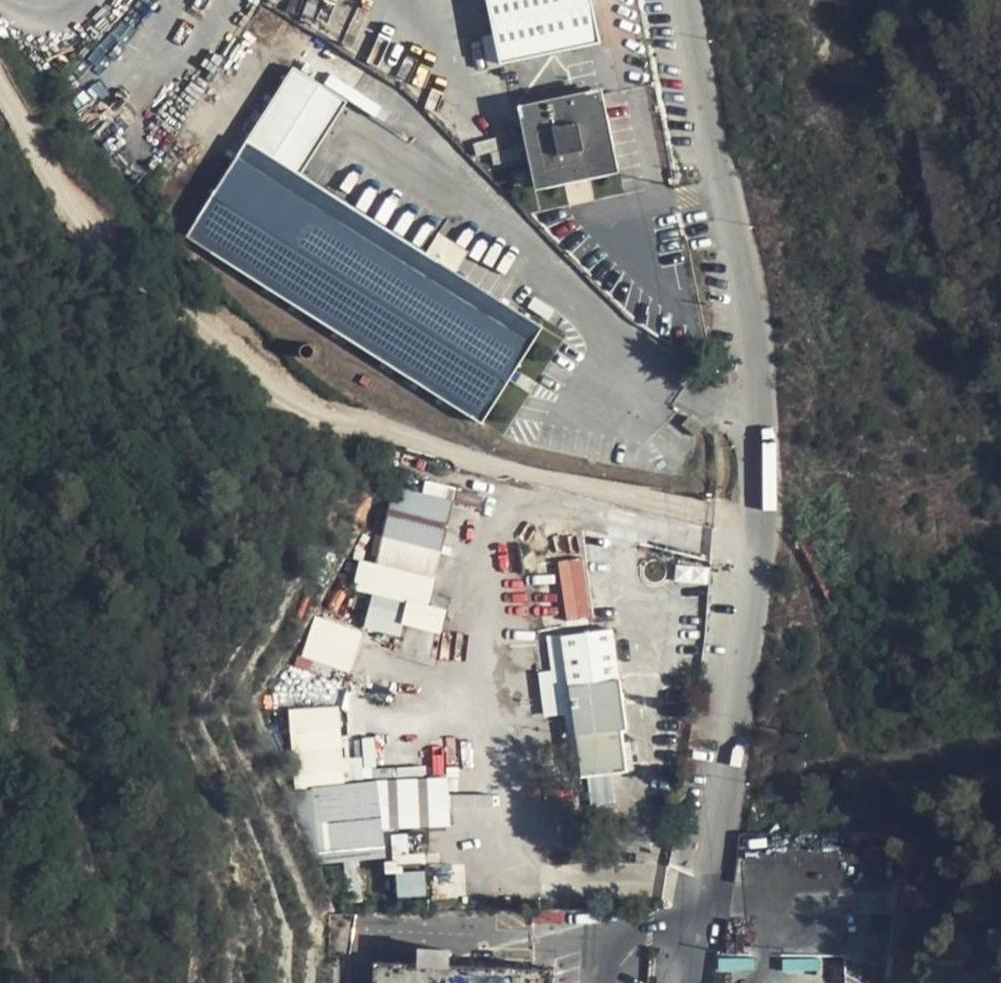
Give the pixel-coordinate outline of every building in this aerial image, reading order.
[(591,0),(487,0),(500,62),(600,42),(591,0)] [(481,39),(486,64),(496,62),(490,37),(481,39)] [(346,101),(293,67),(186,236),(481,423),(542,326),(300,173),(346,101)] [(601,88),(591,90),(592,95),(593,101),(598,100),(603,98),(601,88)] [(591,90),(527,104),(528,109),(592,95),(591,90)] [(592,95),(528,109),(529,114),(524,115),(538,178),(543,177),(544,183),(607,169),(606,164),(611,163),(598,100),(593,101),(592,95)] [(617,162),(603,98),(598,100),(611,163),(617,162)] [(527,104),(517,106),(519,116),(524,115),(529,114),(528,109),(527,104)] [(538,178),(524,115),(519,116),(532,180),(538,178)] [(619,172),(617,162),(611,163),(606,164),(607,169),(608,174),(619,172)] [(170,174),(160,167),(153,178),(163,185),(170,174)] [(607,169),(544,183),(545,188),(608,174),(607,169)] [(538,178),(532,180),(535,190),(545,188),(544,183),(543,177),(538,178)] [(314,348),(311,344),(310,344),(307,343),(304,344),(301,347),(300,350),(300,353),(303,357),(306,358),(309,358),(312,357),(314,354),(315,351),(314,348)] [(359,381),(366,386),(371,380),(364,375),(359,381)] [(454,500),(393,486),(381,536),(442,551),(454,500)] [(442,551),(381,536),(374,565),(435,581),(442,551)] [(564,620),(590,618),(584,557),(558,560),(564,620)] [(341,650),(352,653),(359,632),(314,618),(302,656),(336,667),(341,650)] [(612,628),(561,635),(562,636),(564,650),(551,652),(553,672),(552,673),(557,714),(565,712),(572,773),(581,772),(581,775),(625,769),(622,742),(621,729),(626,728),(612,628)] [(562,636),(549,638),(551,652),(564,650),(562,636)] [(632,768),(629,741),(622,742),(625,769),(632,768)] [(382,853),(374,784),(315,791),(323,859),(382,853)] [(396,872),(396,894),(424,894),(424,872),(396,872)] [(372,966),(402,967),(403,953),(402,950),(399,948),(378,947),(375,949),(373,953),(372,966)] [(551,968),(448,966),(448,951),(420,949),(419,968),(402,967),(372,966),(372,982),(550,982),(551,968)]
